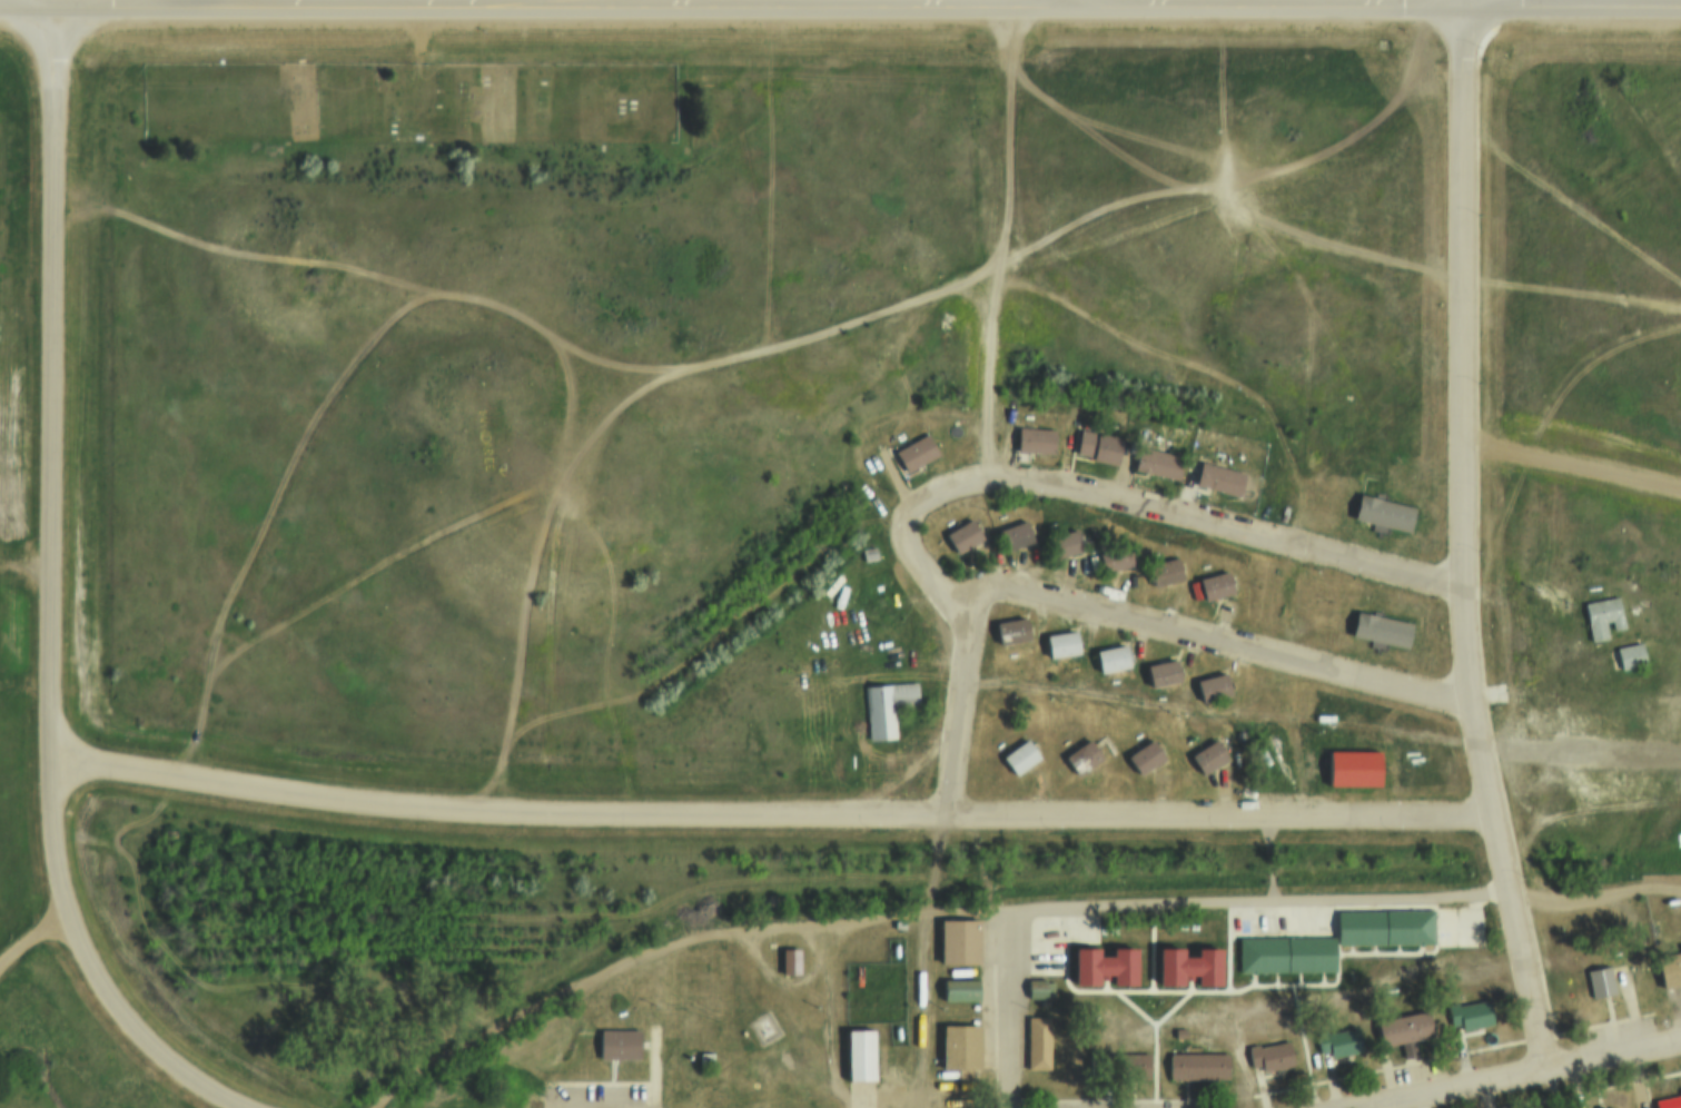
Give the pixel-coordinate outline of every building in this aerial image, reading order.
[(1015,427),(1052,431),(1050,454),(1013,451),(1015,427)] [(1077,431),(1119,439),(1114,464),(1072,456),(1077,431)] [(891,452),(923,434),(935,456),(903,473),(891,452)] [(1179,457),(1174,481),(1130,471),(1136,446),(1179,457)] [(1198,462),(1242,473),(1236,497),(1191,486),(1198,462)] [(1357,493),(1410,506),(1404,532),(1351,518),(1357,493)] [(943,532),(969,515),(981,535),(957,552),(943,532)] [(993,528),(1021,516),(1031,538),(1002,550),(993,528)] [(1046,534),(1076,525),(1082,547),(1052,556),(1046,534)] [(1095,553),(1127,544),(1134,565),(1101,575),(1095,553)] [(1144,563),(1174,554),(1180,577),(1150,586),(1144,563)] [(1196,578),(1225,570),(1232,592),(1203,601),(1196,578)] [(1581,603),(1615,596),(1621,630),(1610,632),(1608,622),(1601,623),(1604,641),(1588,644),(1581,603)] [(1354,609),(1410,621),(1404,645),(1349,633),(1354,609)] [(993,621),(1021,615),(1026,639),(999,644),(993,621)] [(1042,636),(1072,630),(1077,653),(1047,659),(1042,636)] [(1612,647),(1640,642),(1644,666),(1616,671),(1612,647)] [(1092,651),(1123,645),(1127,667),(1097,673),(1092,651)] [(1144,666),(1170,659),(1178,682),(1150,690),(1144,666)] [(1193,682),(1222,673),(1228,695),(1199,703),(1193,682)] [(862,683),(913,680),(916,705),(892,706),(894,735),(866,736),(862,683)] [(1060,754),(1087,735),(1101,755),(1076,774),(1060,754)] [(1125,754),(1149,736),(1164,758),(1139,775),(1125,754)] [(1000,756),(1024,739),(1037,756),(1013,774),(1000,756)] [(1190,754),(1212,739),(1226,758),(1204,773),(1190,754)] [(1325,752),(1376,752),(1376,788),(1325,788),(1325,752)] [(1337,946),(1336,908),(1430,906),(1431,943),(1337,946)] [(939,921),(977,921),(976,966),(939,966),(939,921)] [(1332,932),(1333,975),(1232,977),(1230,934),(1332,932)] [(779,948),(798,948),(798,976),(779,975),(779,948)] [(1070,948),(1095,949),(1095,958),(1108,958),(1108,949),(1131,949),(1131,989),(1108,989),(1108,979),(1094,978),(1094,989),(1070,988),(1070,948)] [(1155,949),(1179,950),(1179,958),(1193,959),(1193,950),(1216,950),(1216,990),(1193,990),(1193,980),(1178,979),(1178,990),(1155,989),(1155,949)] [(1653,954),(1680,949),(1680,981),(1660,986),(1653,954)] [(1584,968),(1608,963),(1613,990),(1590,995),(1584,968)] [(941,975),(976,976),(976,1001),(941,1000),(941,975)] [(1462,1028),(1461,1021),(1450,1023),(1445,1001),(1456,999),(1456,1002),(1489,996),(1493,1021),(1462,1028)] [(1377,1046),(1372,1021),(1425,1009),(1430,1035),(1377,1046)] [(1026,1013),(1048,1015),(1048,1067),(1025,1067),(1026,1013)] [(940,1023),(977,1025),(976,1070),(940,1069),(940,1023)] [(1328,1056),(1324,1031),(1355,1025),(1361,1049),(1328,1056)] [(636,1030),(636,1059),(597,1058),(597,1030),(636,1030)] [(843,1031),(870,1030),(871,1080),(844,1081),(843,1031)] [(1260,1070),(1258,1064),(1252,1065),(1247,1045),(1257,1042),(1257,1045),(1286,1039),(1291,1064),(1260,1070)] [(1146,1050),(1146,1075),(1090,1074),(1090,1050),(1146,1050)] [(1168,1050),(1226,1051),(1226,1076),(1167,1075),(1168,1050)] [(1679,1085),(1680,1084),(1680,1107),(1652,1107),(1651,1104),(1655,1102),(1654,1094),(1680,1089),(1679,1085)]
